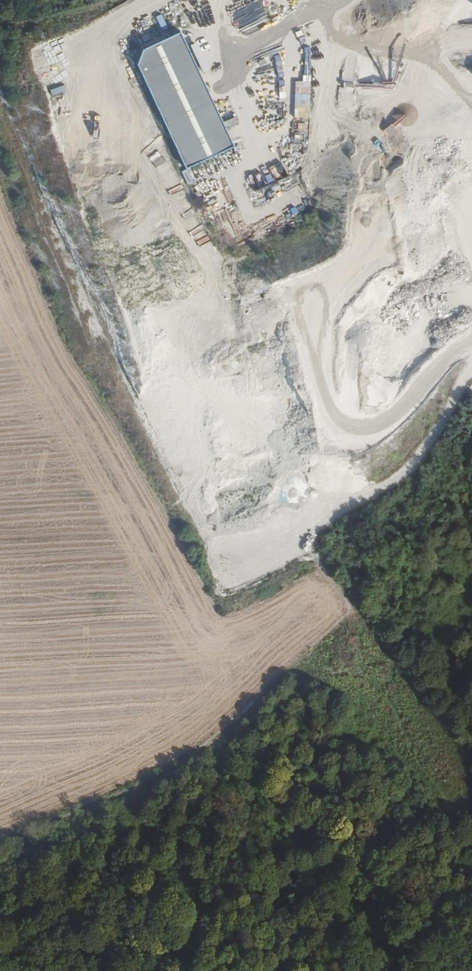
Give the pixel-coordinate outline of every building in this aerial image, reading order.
[(188,169),(235,147),(180,33),(143,51),(139,67),(188,169)] [(188,183),(192,181),(186,169),(182,172),(188,183)]
